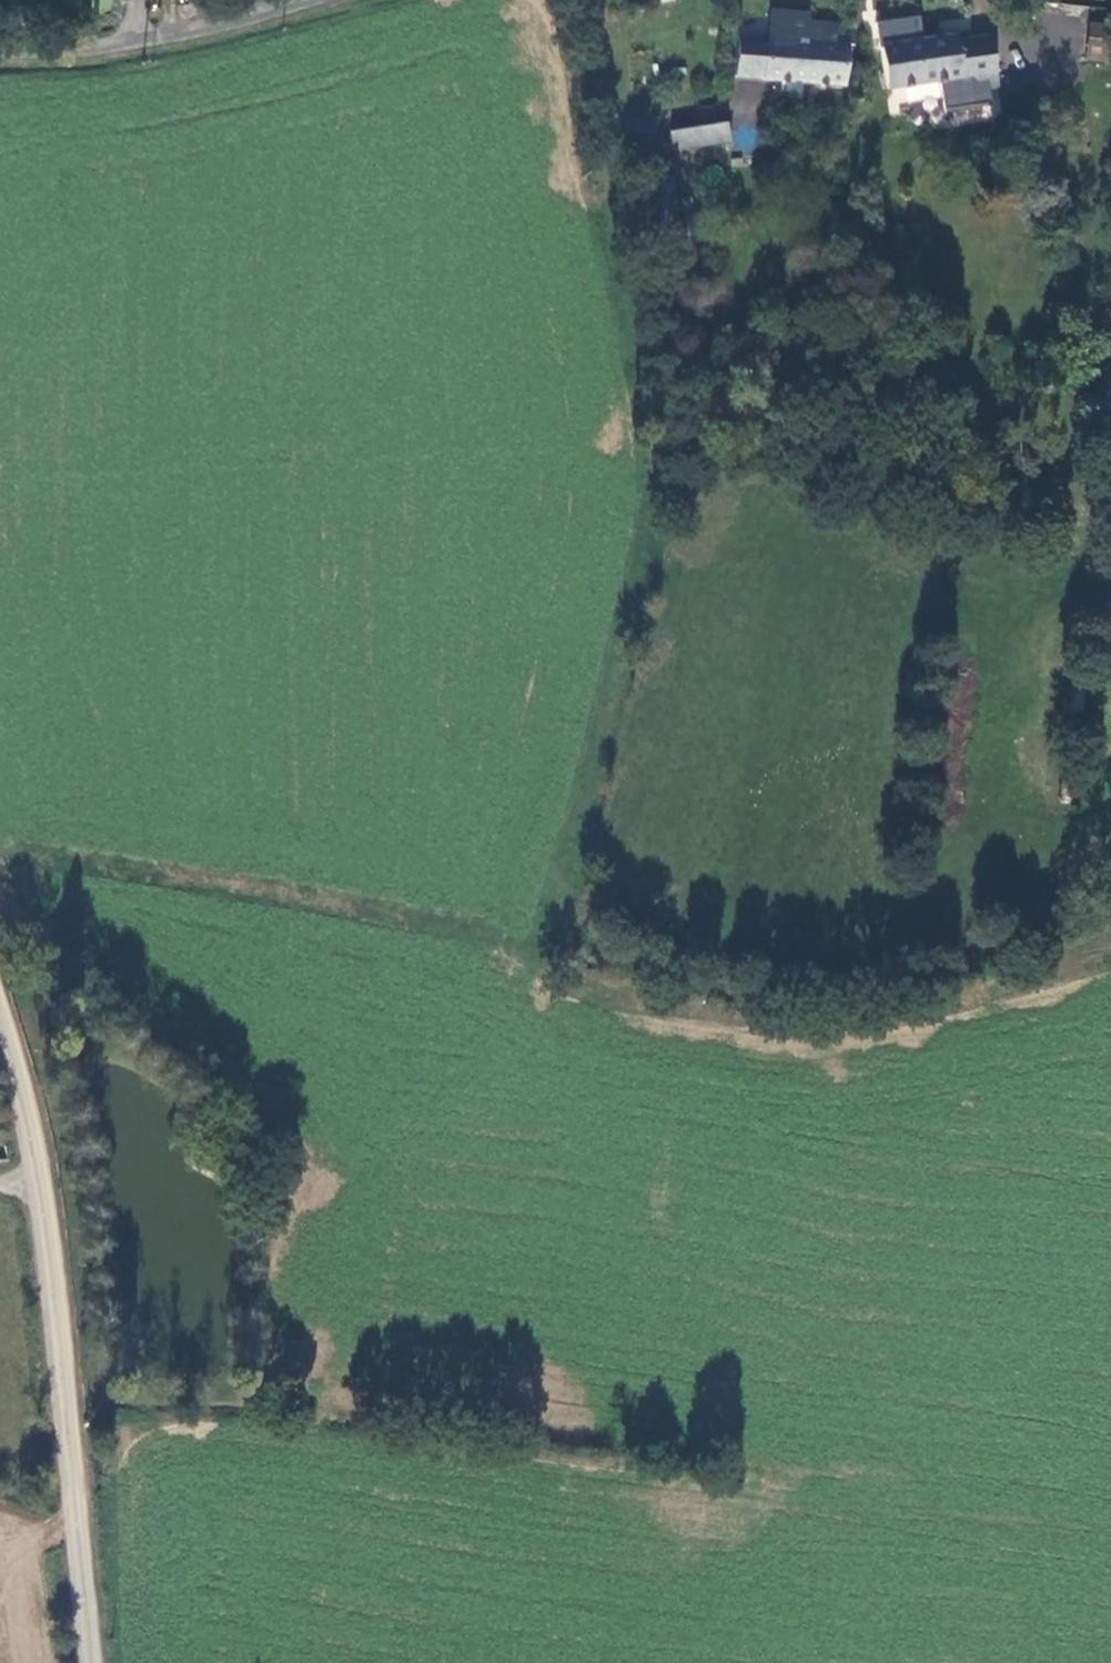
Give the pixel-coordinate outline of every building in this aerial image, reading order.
[(1088,15),(1087,34),(1110,36),(1110,17),(1088,15)] [(768,54),(741,52),(739,76),(843,84),(846,46),(828,45),(828,36),(829,30),(807,28),(806,43),(769,41),(768,54)] [(1087,34),(1085,49),(1110,52),(1110,36),(1087,34)] [(846,37),(828,36),(828,45),(846,46),(846,37)] [(882,49),(889,91),(949,81),(976,77),(978,92),(1000,88),(991,39),(959,44),(957,37),(882,49)] [(742,39),(741,52),(768,54),(769,41),(742,39)] [(951,96),(978,92),(976,77),(949,81),(951,96)] [(896,118),(910,119),(911,111),(898,109),(896,118)] [(726,126),(673,133),(675,152),(728,144),(726,126)] [(670,179),(642,184),(649,232),(678,227),(670,179)]
